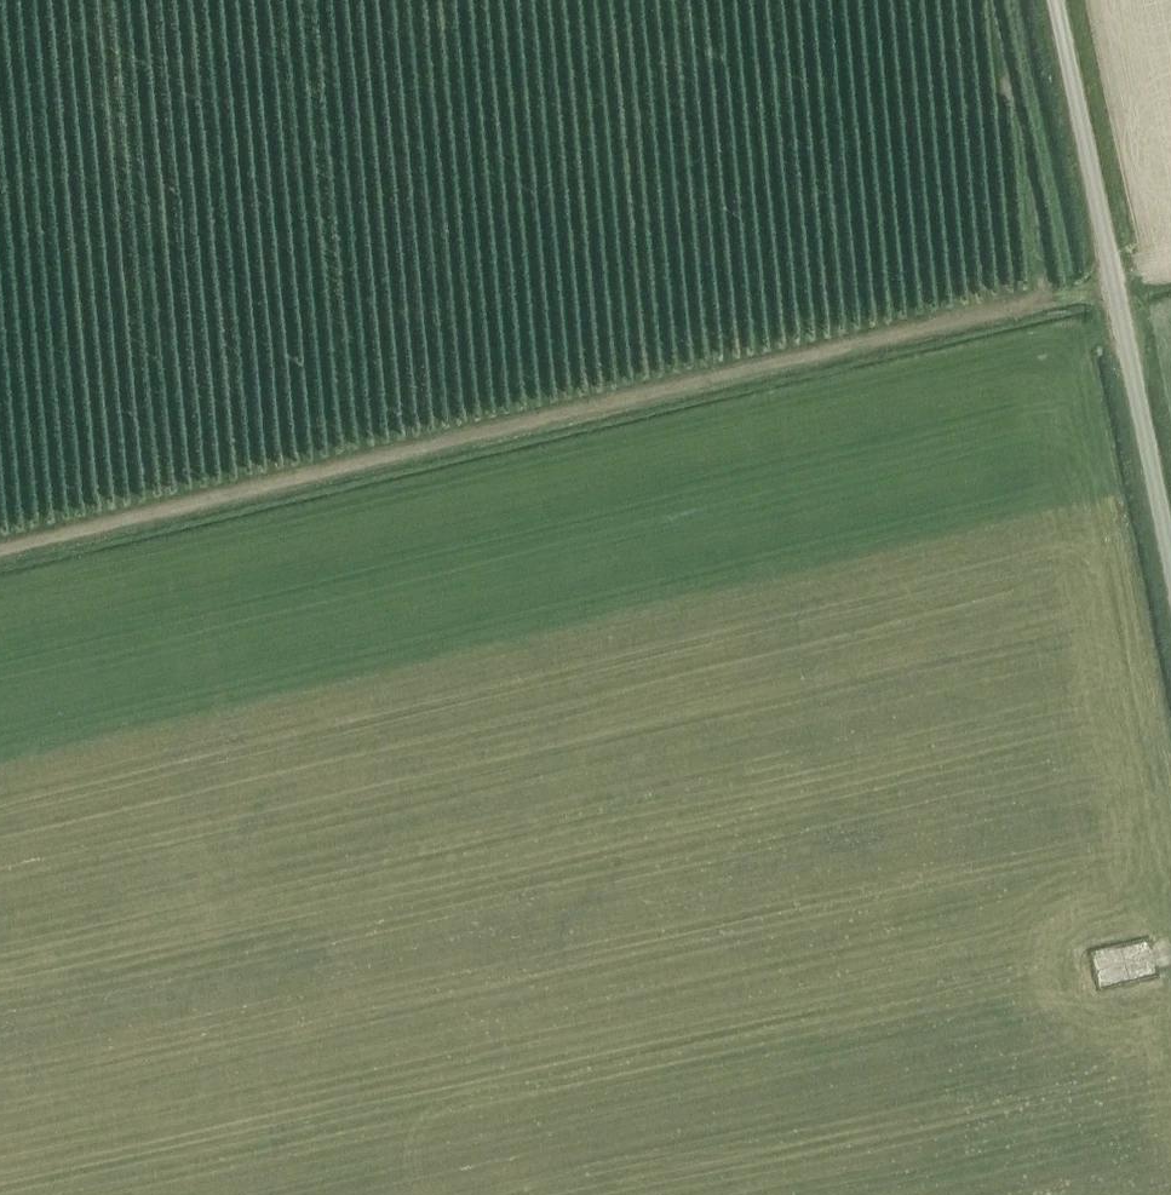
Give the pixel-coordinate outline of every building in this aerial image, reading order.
[(1089,954),(1099,989),(1157,973),(1148,938),(1089,954)]
